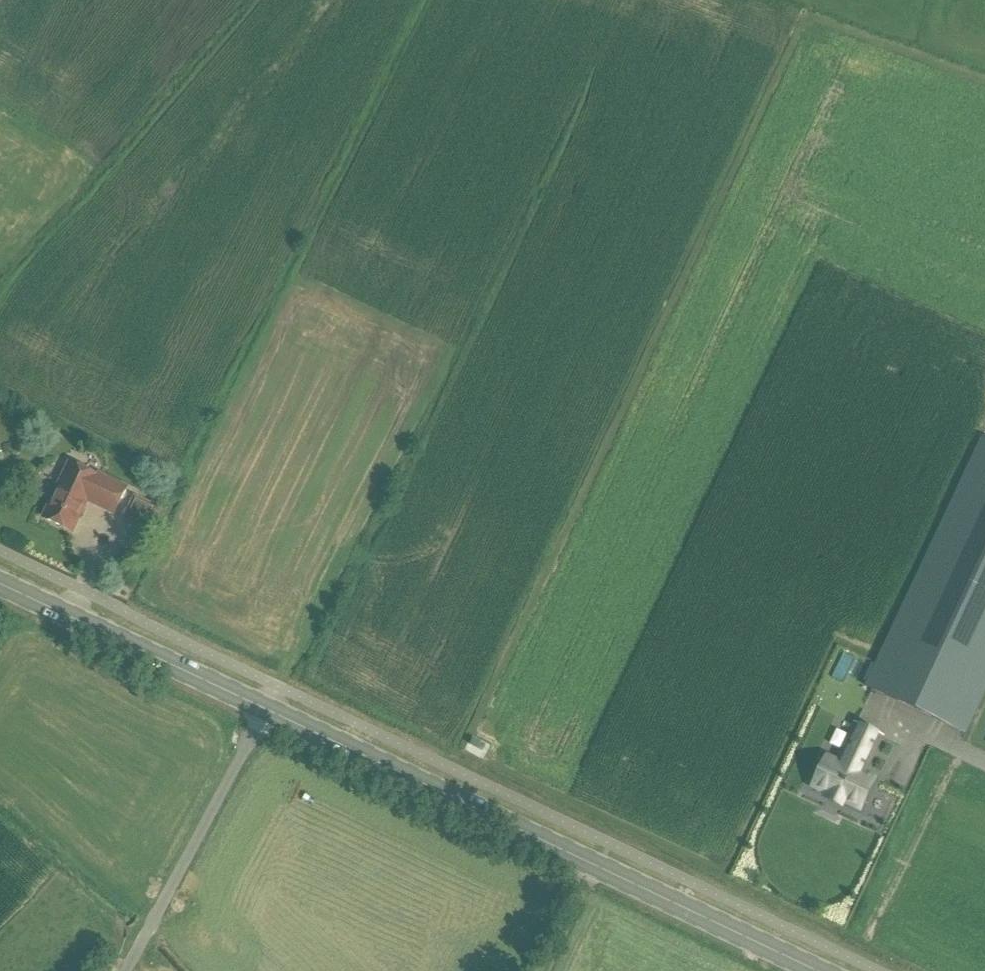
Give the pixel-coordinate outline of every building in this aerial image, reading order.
[(981,438),(867,685),(968,732),(984,695),(984,440),(981,438)] [(69,464),(44,518),(73,532),(87,501),(114,514),(120,500),(123,500),(125,499),(126,498),(128,495),(127,493),(126,491),(125,490),(126,488),(98,475),(97,477),(69,464)] [(136,535),(144,510),(123,503),(115,528),(136,535)] [(827,755),(814,784),(830,792),(828,796),(841,802),(843,798),(860,806),(874,777),(856,768),(859,762),(866,766),(881,734),(854,722),(840,753),(842,754),(839,761),(827,755)]
